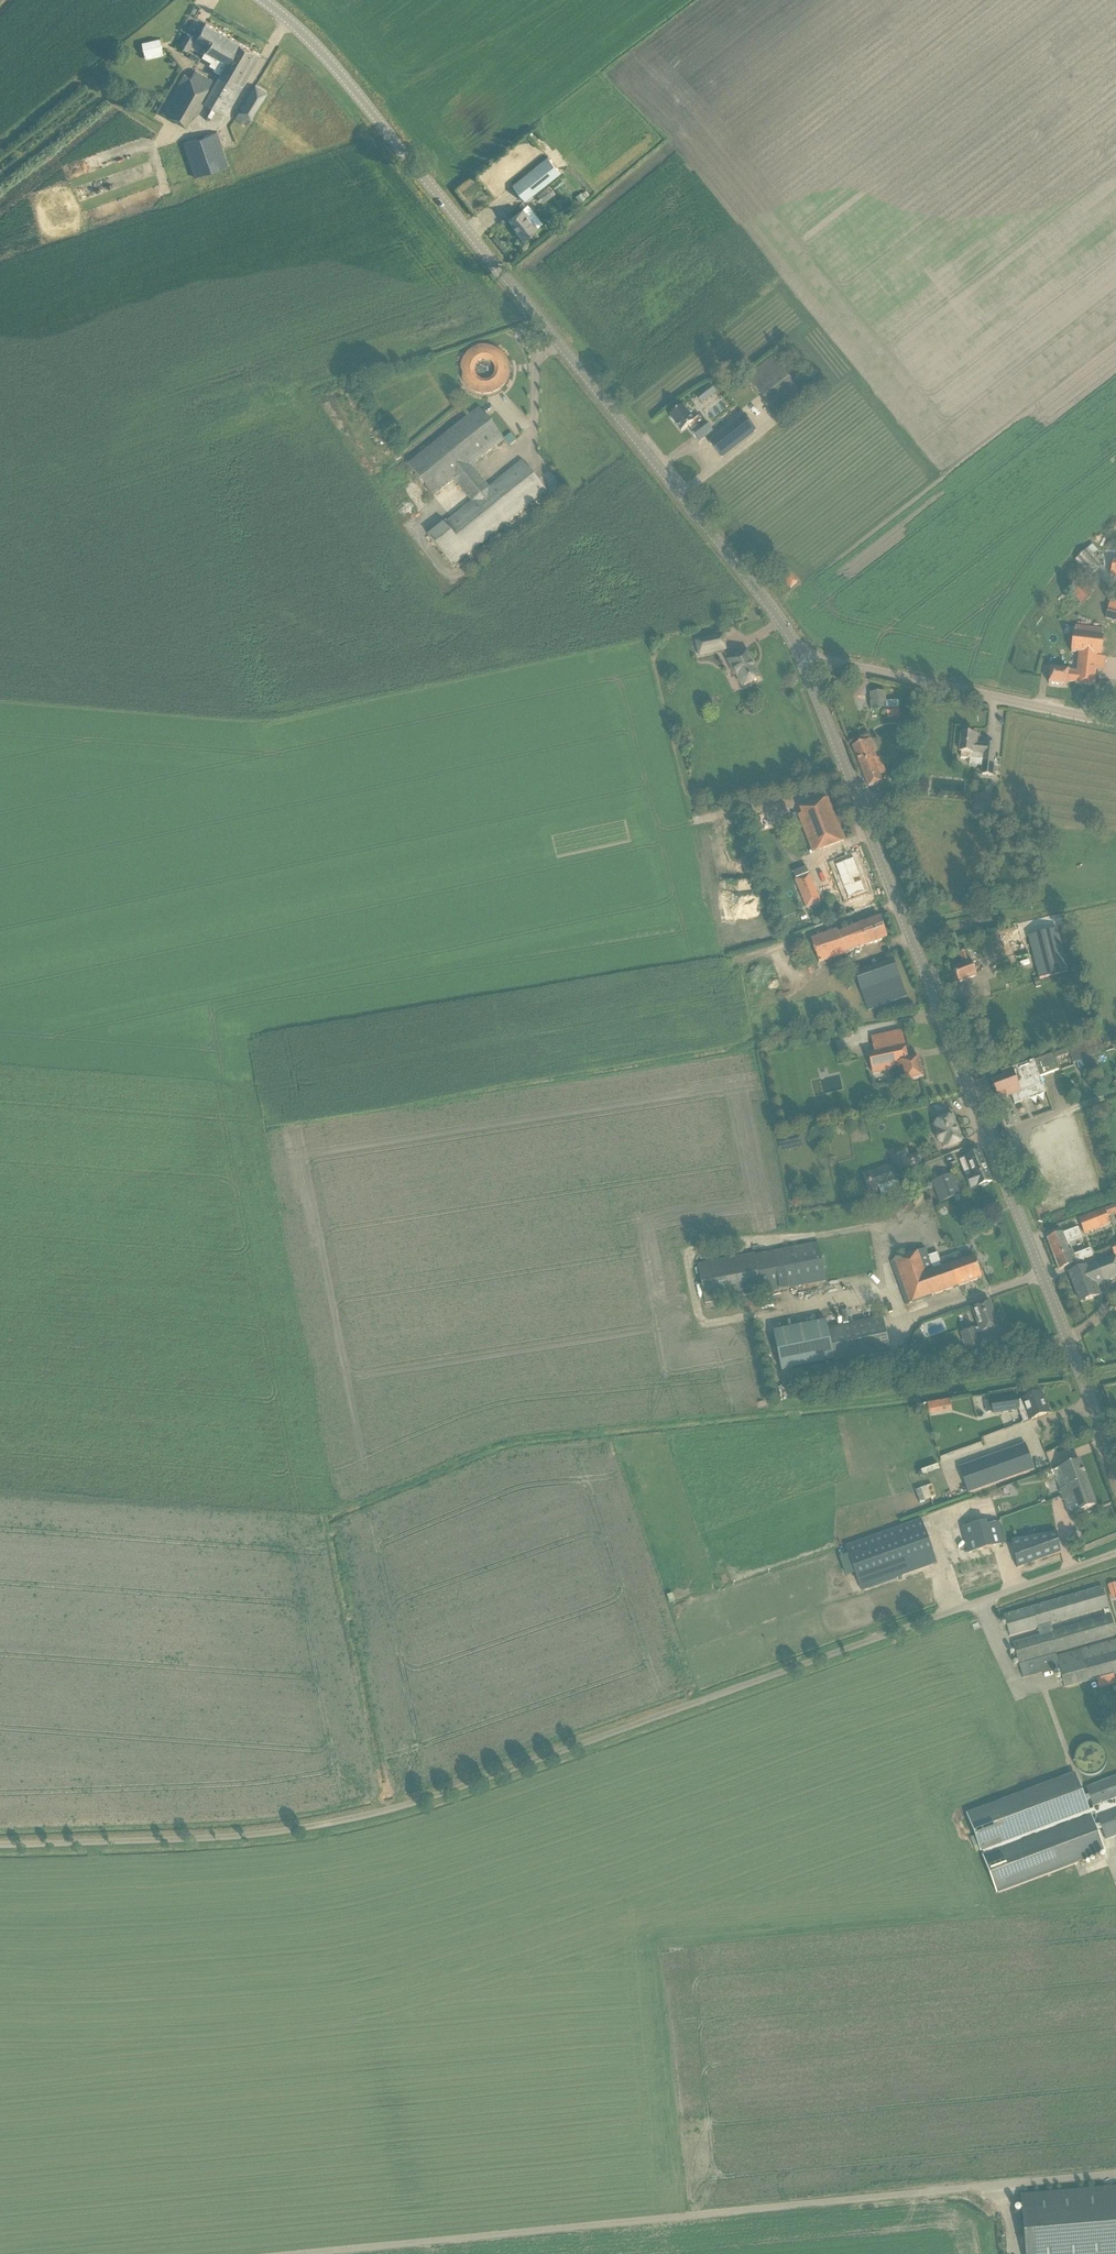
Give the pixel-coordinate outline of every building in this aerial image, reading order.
[(208,46),(206,49),(215,55),(227,35),(205,22),(196,39),(208,46)] [(179,45),(187,50),(194,37),(187,32),(179,45)] [(260,54),(227,35),(215,55),(206,49),(202,55),(211,60),(210,63),(215,66),(214,69),(220,72),(204,101),(226,114),(260,54)] [(146,58),(164,54),(160,38),(142,43),(146,58)] [(184,72),(162,112),(186,126),(194,113),(197,114),(203,103),(200,100),(212,79),(195,69),(191,76),(184,72)] [(235,117),(246,124),(247,125),(249,121),(252,123),(253,121),(250,119),(267,91),(255,84),(235,117)] [(183,142),(195,176),(228,165),(217,131),(183,142)] [(525,200),(533,193),(561,171),(548,156),(521,177),(512,184),(525,200)] [(536,194),(544,202),(552,195),(546,187),(536,194)] [(585,198),(580,192),(575,196),(580,202),(585,198)] [(513,224),(523,237),(537,226),(523,207),(510,217),(514,223),(513,224)] [(507,372),(508,371),(505,371),(505,366),(507,365),(506,363),(505,361),(505,359),(504,358),(502,356),(501,355),(500,353),(498,352),(496,351),(494,349),(492,349),(490,348),(488,348),(485,347),(484,347),(482,347),(480,348),(478,348),(476,349),(474,350),(473,350),(471,352),(469,353),(468,354),(466,356),(465,357),(464,359),(463,361),(462,363),(461,364),(461,366),(461,368),(464,368),(465,379),(462,380),(464,382),(465,384),(466,386),(468,387),(469,389),(472,391),(473,392),(475,392),(477,393),(479,394),(482,394),(484,394),(486,394),(488,394),(491,393),(493,392),(495,391),(497,391),(498,389),(500,388),(501,386),(502,385),(503,384),(505,382),(506,379),(506,378),(507,376),(507,374),(507,373),(507,372)] [(705,395),(708,399),(717,392),(713,388),(705,395)] [(699,442),(707,435),(712,431),(705,422),(700,426),(695,419),(693,420),(683,407),(669,418),(680,432),(687,427),(699,442)] [(453,568),(537,499),(546,492),(521,462),(489,487),(471,466),(503,440),(478,409),(408,465),(433,496),(453,480),(471,502),(427,536),(453,568)] [(715,462),(723,455),(754,430),(742,415),(703,447),(715,462)] [(1097,552),(1091,546),(1074,561),(1089,578),(1103,566),(1093,556),(1097,552)] [(787,572),(781,577),(790,589),(796,583),(787,572)] [(1083,583),(1071,594),(1081,604),(1093,593),(1083,583)] [(1109,600),(1105,618),(1115,621),(1115,602),(1109,600)] [(1050,668),(1049,674),(1048,685),(1066,686),(1066,682),(1076,682),(1076,684),(1093,686),(1096,656),(1101,656),(1103,635),(1101,635),(1102,629),(1075,626),(1074,633),(1073,633),(1071,652),(1079,653),(1077,672),(1068,671),(1069,670),(1050,668)] [(723,635),(694,641),(698,657),(724,651),(722,643),(725,643),(723,635)] [(736,677),(737,678),(742,688),(758,679),(751,664),(752,664),(746,652),(726,662),(734,678),(736,677)] [(885,692),(869,693),(870,711),(886,710),(885,692)] [(714,706),(710,700),(702,704),(706,711),(714,706)] [(886,709),(887,716),(898,715),(897,701),(887,702),(887,709),(886,709)] [(976,737),(961,735),(959,752),(961,752),(961,759),(969,759),(982,761),(980,775),(992,776),(995,747),(975,745),(976,737)] [(868,788),(878,784),(882,782),(874,760),(877,759),(870,740),(852,747),(868,788)] [(813,811),(799,816),(798,817),(813,854),(843,842),(827,800),(811,806),(813,811)] [(835,866),(840,879),(848,900),(866,893),(859,877),(860,877),(854,859),(842,863),(835,866)] [(809,874),(794,880),(806,909),(821,903),(809,874)] [(837,930),(810,939),(819,964),(847,955),(847,953),(886,939),(879,918),(838,932),(837,930)] [(1068,970),(1058,928),(1028,936),(1038,977),(1068,970)] [(1019,930),(1007,933),(1012,955),(1024,952),(1019,930)] [(1008,941),(986,947),(990,959),(1000,956),(1011,953),(1008,941)] [(953,970),(958,983),(976,976),(966,952),(958,955),(962,966),(953,970)] [(906,998),(892,961),(855,975),(869,1011),(895,1001),(906,998)] [(895,1084),(912,1081),(923,1078),(919,1059),(908,1062),(901,1031),(871,1037),(875,1053),(867,1054),(872,1075),(892,1071),(895,1084)] [(1003,1077),(991,1082),(997,1097),(1005,1094),(1007,1097),(1042,1084),(1039,1077),(1058,1070),(1054,1060),(1052,1054),(1047,1056),(1044,1057),(1033,1062),(1020,1066),(1012,1069),(1002,1073),(1003,1077)] [(868,1103),(860,1104),(861,1111),(869,1109),(868,1103)] [(954,1128),(953,1119),(951,1120),(948,1120),(946,1121),(943,1122),(941,1123),(939,1124),(937,1125),(935,1127),(943,1148),(945,1148),(948,1147),(950,1146),(952,1146),(955,1145),(957,1143),(959,1142),(961,1141),(957,1136),(959,1134),(956,1128),(954,1128)] [(905,1171),(922,1164),(918,1153),(909,1155),(907,1148),(896,1151),(896,1153),(891,1155),(898,1173),(905,1170),(905,1171)] [(965,1159),(972,1177),(967,1179),(971,1190),(980,1186),(982,1190),(988,1188),(986,1184),(991,1182),(980,1153),(965,1159)] [(892,1165),(868,1173),(875,1191),(898,1183),(892,1165)] [(952,1174),(931,1182),(939,1204),(960,1195),(952,1174)] [(1084,1234),(1110,1224),(1108,1217),(1115,1213),(1115,1205),(1079,1219),(1084,1234)] [(1052,1255),(1069,1249),(1067,1242),(1082,1236),(1078,1228),(1047,1240),(1052,1255)] [(825,1282),(818,1243),(754,1255),(754,1254),(698,1265),(705,1304),(761,1293),(761,1294),(825,1282)] [(906,1306),(913,1303),(925,1298),(981,1279),(973,1257),(962,1261),(959,1253),(940,1260),(938,1253),(928,1257),(925,1249),(898,1258),(898,1259),(890,1262),(906,1306)] [(1069,1249),(1052,1255),(1058,1270),(1077,1263),(1076,1263),(1083,1261),(1082,1258),(1092,1255),(1090,1250),(1074,1255),(1072,1250),(1070,1251),(1069,1249)] [(1069,1274),(1080,1304),(1101,1296),(1097,1286),(1115,1278),(1115,1258),(1115,1256),(1114,1256),(1069,1274)] [(981,1347),(976,1335),(998,1327),(990,1304),(972,1310),(979,1329),(975,1330),(974,1330),(961,1334),(967,1352),(981,1347)] [(882,1316),(827,1328),(826,1322),(774,1333),(782,1371),(834,1360),(834,1362),(889,1350),(882,1316)] [(915,1334),(906,1354),(910,1355),(917,1353),(923,1339),(919,1329),(915,1334)] [(1046,1408),(1040,1393),(1030,1397),(1022,1400),(1018,1402),(1017,1395),(990,1400),(990,1401),(985,1402),(986,1413),(991,1412),(992,1414),(1018,1410),(1019,1413),(1022,1414),(1026,1412),(1029,1421),(1036,1418),(1046,1414),(1044,1409),(1046,1408)] [(950,1400),(927,1403),(929,1414),(952,1410),(950,1400)] [(958,1468),(967,1494),(1034,1469),(1024,1443),(958,1468)] [(1059,1490),(1063,1501),(1070,1498),(1076,1514),(1096,1506),(1079,1461),(1059,1469),(1066,1487),(1059,1490)] [(844,1546),(861,1591),(937,1563),(921,1518),(844,1546)] [(986,1521),(960,1528),(967,1553),(1004,1543),(998,1522),(987,1525),(986,1521)] [(1060,1553),(1057,1534),(1012,1542),(1016,1569),(1060,1553)] [(1115,1674),(1115,1640),(1056,1656),(1056,1654),(1115,1636),(1102,1588),(1003,1617),(1009,1637),(1037,1629),(1039,1635),(1012,1643),(1022,1679),(1058,1669),(1064,1690),(1096,1680),(1098,1688),(1115,1684),(1113,1675),(1115,1674)] [(1084,1797),(1074,1772),(1069,1774),(1046,1783),(965,1813),(974,1836),(970,1838),(975,1851),(979,1850),(980,1853),(983,1852),(984,1855),(982,1855),(997,1894),(1065,1868),(1075,1864),(1105,1853),(1091,1816),(1095,1814),(1105,1841),(1115,1837),(1115,1776),(1085,1788),(1088,1796),(1084,1797)] [(1021,2195),(1026,2253),(1115,2253),(1115,2187),(1021,2195)]
